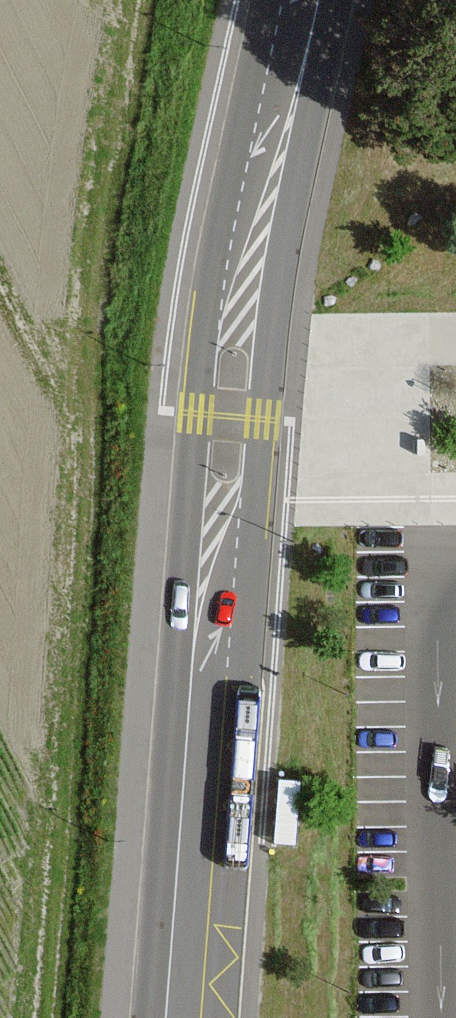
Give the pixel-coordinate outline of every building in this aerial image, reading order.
[(298,783),(275,782),(271,844),(294,846),(298,783)]
